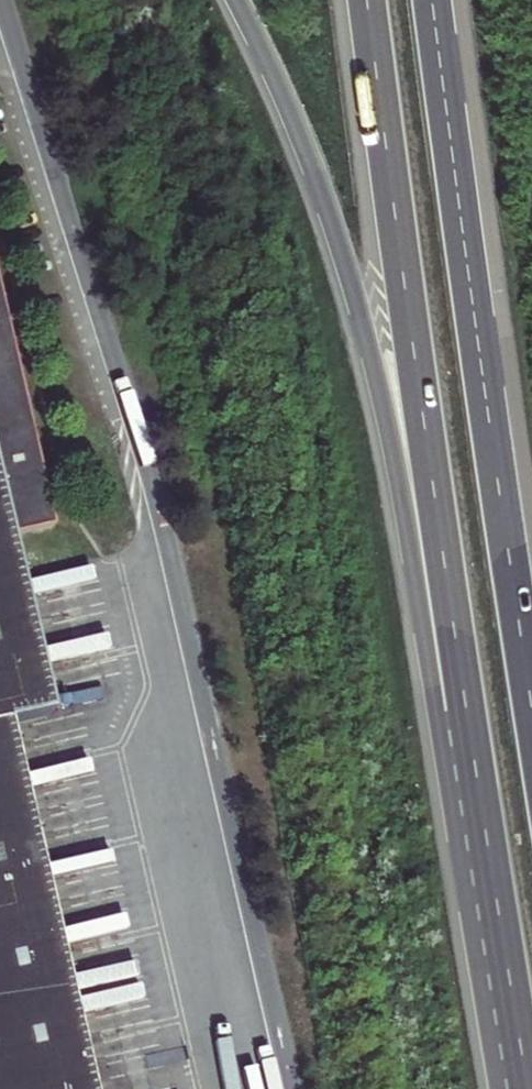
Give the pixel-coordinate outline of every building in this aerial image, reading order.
[(38,715),(0,549),(0,724),(38,715)] [(0,757),(0,1088),(78,1088),(0,757)]
